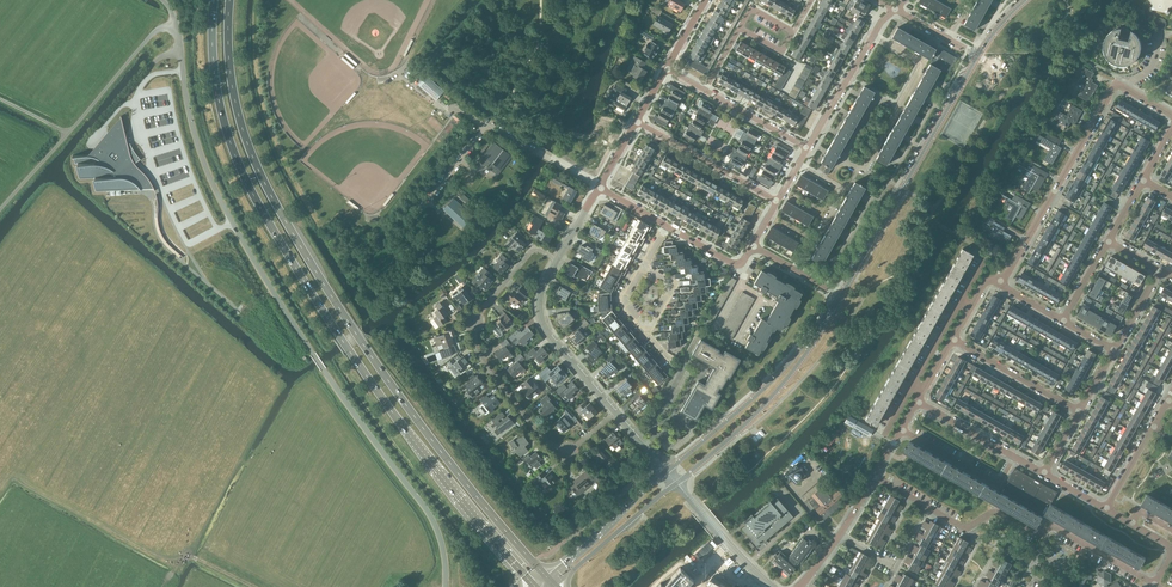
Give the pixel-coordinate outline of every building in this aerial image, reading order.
[(668,5),(680,12),(685,4),(679,1),(680,0),(670,0),(668,5)] [(718,7),(726,12),(730,5),(721,0),(718,7)] [(783,2),(778,0),(776,0),(772,7),(778,11),(783,2)] [(824,0),(823,0),(822,2),(821,1),(820,2),(819,4),(819,5),(820,6),(827,10),(831,4),(824,0)] [(861,0),(857,0),(856,1),(855,0),(851,0),(848,5),(851,7),(852,8),(851,11),(857,14),(863,18),(869,8),(870,5),(866,3),(861,0)] [(927,8),(945,18),(951,9),(935,0),(919,0),(919,2),(921,3),(920,4),(927,8)] [(992,0),(978,0),(974,6),(985,12),(992,0)] [(1152,9),(1168,12),(1169,8),(1171,6),(1171,0),(1151,0),(1153,4),(1152,9)] [(778,11),(785,14),(789,6),(783,2),(778,11)] [(785,14),(791,18),(796,10),(789,6),(785,14)] [(820,6),(816,12),(824,16),(827,10),(820,6)] [(985,12),(974,6),(964,25),(974,31),(985,12)] [(652,11),(659,16),(662,12),(654,7),(652,11)] [(726,12),(718,7),(714,13),(723,18),(726,12)] [(816,12),(813,18),(820,22),(824,16),(816,12)] [(710,19),(719,24),(723,18),(714,13),(710,19)] [(860,29),(864,23),(864,22),(861,21),(863,18),(857,14),(855,17),(857,18),(855,22),(852,21),(851,23),(853,25),(860,29)] [(653,25),(668,34),(673,25),(658,16),(653,25)] [(813,18),(809,24),(816,29),(820,22),(813,18)] [(707,26),(716,31),(719,24),(710,19),(710,20),(709,19),(708,20),(707,22),(707,23),(708,23),(707,26)] [(809,24),(806,31),(813,35),(816,29),(809,24)] [(853,25),(850,31),(857,35),(860,29),(853,25)] [(703,32),(712,37),(716,31),(707,26),(703,32)] [(917,39),(898,28),(892,38),(911,49),(917,39)] [(1126,29),(1121,28),(1114,31),(1107,37),(1104,45),(1105,53),(1108,59),(1113,63),(1119,66),(1126,66),(1131,64),(1136,61),(1139,57),(1141,52),(1142,48),(1141,43),(1140,40),(1138,36),(1134,32),(1130,30),(1126,29)] [(652,40),(654,37),(641,30),(639,33),(652,40)] [(813,35),(806,31),(802,37),(809,41),(813,35)] [(844,32),(843,35),(853,41),(857,35),(850,31),(848,34),(844,32)] [(703,32),(700,38),(708,43),(712,37),(703,32)] [(845,40),(843,43),(850,47),(853,41),(843,35),(841,38),(845,40)] [(802,37),(799,43),(806,47),(809,41),(802,37)] [(700,38),(696,45),(705,50),(708,43),(700,38)] [(936,49),(917,39),(911,49),(930,60),(936,50),(936,49)] [(733,48),(742,54),(747,45),(745,44),(746,43),(741,40),(739,45),(736,43),(733,48)] [(652,59),(655,55),(656,55),(658,51),(657,50),(660,46),(651,41),(649,45),(647,44),(644,50),(646,51),(644,54),(652,59)] [(799,43),(795,49),(802,53),(806,47),(799,43)] [(843,43),(839,50),(846,54),(850,47),(843,43)] [(752,46),(748,44),(747,45),(742,54),(742,55),(748,58),(749,57),(753,49),(754,49),(753,49),(752,48),(752,46)] [(696,45),(692,51),(701,56),(705,50),(696,45)] [(749,57),(755,61),(760,52),(753,49),(749,57)] [(801,61),(803,58),(805,58),(806,56),(802,53),(795,49),(792,56),(799,60),(801,61)] [(836,56),(843,60),(846,54),(839,50),(836,56)] [(941,53),(936,50),(930,60),(932,61),(930,64),(940,70),(942,66),(949,70),(956,58),(943,51),(941,53)] [(689,58),(693,60),(696,62),(698,62),(700,63),(701,64),(704,58),(701,56),(692,51),(689,58)] [(755,61),(762,65),(766,56),(760,52),(755,61)] [(762,65),(768,68),(773,60),(766,56),(762,65)] [(843,60),(836,56),(832,62),(839,66),(843,60)] [(627,71),(635,75),(633,77),(641,82),(646,72),(642,70),(646,64),(635,57),(627,71)] [(768,68),(774,72),(779,63),(773,60),(768,68)] [(828,68),(836,72),(839,66),(832,62),(828,68)] [(774,72),(781,76),(782,74),(783,71),(785,68),(786,67),(779,63),(774,72)] [(930,64),(919,83),(930,89),(940,70),(930,64)] [(836,72),(828,68),(827,72),(823,70),(821,73),(825,75),(832,79),(836,72)] [(1079,96),(1088,102),(1098,86),(1090,82),(1094,74),(1086,69),(1078,83),(1083,86),(1083,85),(1085,86),(1079,96)] [(718,82),(724,86),(730,75),(727,73),(726,76),(723,74),(723,73),(719,72),(717,76),(720,78),(718,82)] [(830,86),(832,82),(832,81),(831,81),(832,79),(825,75),(821,73),(820,75),(822,76),(820,80),(821,81),(829,85),(828,85),(830,86)] [(724,86),(730,89),(735,81),(732,79),(733,77),(730,75),(724,86)] [(418,85),(436,101),(444,92),(426,76),(418,85)] [(741,85),(735,81),(730,89),(737,93),(741,85)] [(829,85),(821,81),(818,87),(825,91),(829,85)] [(919,108),(930,89),(919,83),(908,102),(919,108)] [(627,105),(632,98),(625,94),(627,90),(617,84),(605,102),(606,103),(606,102),(613,106),(613,107),(614,105),(615,104),(625,109),(624,110),(624,111),(627,105)] [(670,96),(680,101),(683,96),(684,96),(685,93),(672,85),(669,90),(673,92),(670,96)] [(748,88),(741,85),(737,93),(743,97),(748,88)] [(864,86),(853,105),(863,111),(874,92),(864,86)] [(825,91),(818,87),(814,93),(821,97),(825,91)] [(743,97),(749,100),(754,92),(748,88),(743,97)] [(761,96),(754,92),(749,100),(752,102),(751,103),(752,104),(755,105),(756,104),(761,96)] [(821,97),(814,93),(811,99),(818,104),(821,97)] [(680,101),(670,96),(668,100),(665,98),(662,102),(676,110),(678,107),(679,108),(682,102),(680,101)] [(761,96),(756,104),(755,105),(758,107),(759,107),(760,106),(762,108),(767,99),(761,96)] [(769,111),(773,103),(775,100),(769,96),(767,99),(762,108),(765,109),(764,109),(764,110),(764,111),(768,113),(769,111)] [(818,104),(811,99),(807,106),(814,110),(818,104)] [(703,103),(702,103),(703,102),(702,101),(701,100),(700,100),(699,101),(698,107),(699,108),(697,111),(711,119),(713,114),(710,113),(713,108),(710,107),(709,105),(708,104),(707,105),(703,103)] [(1117,108),(1123,112),(1128,104),(1121,100),(1117,108)] [(676,110),(662,102),(660,107),(663,108),(661,112),(670,118),(673,113),(674,113),(676,110)] [(919,108),(908,102),(898,121),(908,127),(919,108)] [(773,103),(769,111),(768,113),(771,115),(772,114),(773,113),(775,115),(780,106),(773,103)] [(1134,108),(1128,104),(1123,112),(1130,116),(1134,108)] [(863,111),(853,105),(842,125),(853,130),(863,111)] [(775,115),(781,118),(786,110),(780,106),(775,115)] [(1067,116),(1058,111),(1053,119),(1068,128),(1073,119),(1076,121),(1082,111),(1073,106),(1067,116)] [(1141,111),(1134,108),(1130,116),(1136,119),(1141,111)] [(781,118),(788,122),(792,114),(786,110),(781,118)] [(711,119),(697,111),(696,114),(696,115),(694,120),(703,125),(705,121),(709,123),(711,119)] [(1147,115),(1141,111),(1136,119),(1143,123),(1147,115)] [(670,118),(661,112),(658,117),(655,115),(653,119),(666,127),(668,124),(667,123),(670,118)] [(792,114),(788,122),(794,126),(796,122),(798,119),(799,117),(792,114)] [(1143,123),(1149,127),(1154,119),(1147,115),(1143,123)] [(80,177),(95,177),(95,178),(96,178),(96,190),(140,188),(141,190),(142,189),(141,188),(143,186),(147,189),(154,189),(151,183),(147,177),(142,171),(138,168),(136,165),(134,163),(134,164),(133,164),(131,160),(129,154),(130,154),(129,147),(125,133),(121,116),(121,117),(89,154),(73,155),(73,156),(76,156),(76,162),(78,162),(78,163),(80,163),(80,177)] [(1106,125),(1114,130),(1118,123),(1110,119),(1106,125)] [(1154,119),(1149,127),(1156,131),(1160,123),(1154,119)] [(690,125),(688,128),(701,136),(704,131),(701,130),(703,125),(694,120),(691,125),(690,125)] [(908,127),(898,121),(887,140),(897,146),(908,127)] [(853,130),(842,125),(832,144),(842,149),(853,130)] [(1114,130),(1106,125),(1103,132),(1111,136),(1114,130)] [(701,136),(688,128),(686,131),(687,132),(684,137),(693,142),(696,138),(699,140),(701,136)] [(741,136),(755,144),(757,140),(756,140),(759,135),(749,129),(747,133),(744,132),(741,136)] [(1111,136),(1103,132),(1099,138),(1107,143),(1111,136)] [(1050,149),(1044,160),(1052,165),(1065,142),(1049,133),(1045,138),(1040,135),(1036,141),(1050,149)] [(742,142),(740,146),(749,152),(752,146),(753,147),(755,144),(741,136),(739,140),(742,142)] [(1138,144),(1146,148),(1150,141),(1142,137),(1138,144)] [(1095,145),(1103,149),(1107,143),(1099,138),(1095,145)] [(897,146),(887,140),(876,160),(886,165),(897,146)] [(480,161),(498,175),(512,157),(494,143),(480,161)] [(651,143),(650,146),(646,145),(643,151),(651,156),(655,150),(656,150),(658,147),(651,143)] [(842,149),(832,144),(821,163),(825,165),(824,166),(826,167),(831,170),(842,149)] [(1135,150),(1143,155),(1146,148),(1138,144),(1135,150)] [(772,154),(782,159),(784,155),(788,157),(790,152),(776,145),(775,148),(775,149),(772,154)] [(1095,145),(1092,151),(1100,156),(1103,149),(1095,145)] [(732,153),(745,161),(747,157),(746,157),(749,152),(740,146),(737,150),(734,149),(732,153)] [(1131,157),(1139,161),(1143,155),(1135,150),(1131,157)] [(639,158),(647,163),(651,156),(643,151),(639,158)] [(1092,151),(1088,158),(1096,162),(1100,156),(1092,151)] [(745,161),(732,153),(729,157),(732,159),(730,163),(733,165),(732,167),(739,171),(740,169),(743,163),(743,164),(745,161)] [(782,159),(772,154),(770,159),(769,158),(767,162),(780,169),(783,165),(780,163),(782,159)] [(667,168),(672,160),(665,156),(661,164),(667,168)] [(650,165),(647,163),(639,158),(637,157),(635,161),(636,162),(635,165),(644,170),(647,171),(650,165)] [(1127,163),(1135,168),(1139,161),(1131,157),(1127,163)] [(1088,158),(1084,164),(1092,169),(1096,162),(1088,158)] [(667,168),(674,172),(679,163),(672,160),(667,168)] [(766,165),(763,171),(772,176),(775,172),(778,174),(780,169),(767,162),(765,165),(766,165)] [(674,172),(680,176),(685,167),(679,163),(674,172)] [(1027,169),(1021,165),(1017,171),(1028,178),(1022,189),(1030,193),(1032,189),(1038,192),(1048,173),(1030,163),(1027,169)] [(1135,168),(1127,163),(1124,170),(1132,174),(1135,168)] [(1084,164),(1081,171),(1089,175),(1092,169),(1084,164)] [(631,171),(634,172),(640,176),(644,170),(635,165),(631,171)] [(685,182),(687,179),(692,171),(685,167),(680,176),(679,178),(685,182)] [(1161,175),(1169,180),(1171,174),(1171,173),(1164,168),(1161,175)] [(1132,174),(1124,170),(1120,176),(1128,181),(1132,174)] [(687,179),(693,183),(698,174),(692,171),(687,179)] [(772,176),(763,171),(760,176),(759,175),(756,180),(770,188),(773,182),(770,180),(772,176)] [(1081,171),(1077,177),(1085,182),(1089,175),(1081,171)] [(693,183),(700,187),(705,178),(698,174),(693,183)] [(828,191),(818,185),(801,175),(796,184),(798,185),(798,186),(823,200),(828,191)] [(555,176),(547,190),(555,194),(563,180),(555,176)] [(1120,176),(1116,183),(1124,187),(1128,181),(1120,176)] [(1077,177),(1073,184),(1081,188),(1085,182),(1077,177)] [(700,187),(707,191),(711,182),(705,178),(700,187)] [(633,190),(635,186),(634,186),(628,182),(625,186),(633,190)] [(707,191),(713,194),(718,186),(711,182),(707,191)] [(844,202),(854,208),(865,188),(861,186),(861,185),(860,184),(859,185),(855,182),(844,202)] [(1124,187),(1116,183),(1112,189),(1113,190),(1119,193),(1120,194),(1124,187)] [(1073,184),(1069,190),(1077,195),(1081,188),(1073,184)] [(637,194),(644,197),(649,189),(642,185),(637,194)] [(713,194),(720,198),(725,189),(718,186),(713,194)] [(563,198),(570,203),(577,191),(569,187),(563,198)] [(644,197),(651,201),(656,192),(649,189),(644,197)] [(720,198),(726,202),(731,193),(725,189),(720,198)] [(1077,195),(1069,190),(1066,197),(1067,198),(1073,201),(1074,202),(1077,195)] [(651,201),(657,205),(662,196),(656,192),(651,201)] [(726,202),(733,205),(738,197),(731,193),(726,202)] [(1031,203),(1015,194),(1012,200),(1003,195),(1000,199),(1012,206),(1006,218),(1013,222),(1016,217),(1021,220),(1031,203)] [(657,205),(664,208),(669,200),(662,196),(657,205)] [(738,197),(733,205),(739,209),(744,201),(738,197)] [(1144,204),(1152,208),(1156,202),(1148,197),(1144,204)] [(444,210),(463,228),(473,217),(454,199),(444,210)] [(664,208),(670,212),(675,204),(669,200),(664,208)] [(552,219),(553,217),(561,221),(564,217),(563,217),(565,214),(559,211),(562,206),(553,201),(551,205),(551,206),(549,209),(551,210),(548,217),(552,219)] [(783,212),(808,226),(813,217),(786,201),(781,210),(784,211),(783,212)] [(854,208),(844,202),(833,221),(844,227),(854,208)] [(1105,203),(1101,209),(1109,214),(1113,207),(1112,207),(1105,203)] [(670,212),(677,216),(682,207),(675,204),(670,212)] [(1141,210),(1149,215),(1152,208),(1144,204),(1141,210)] [(600,213),(606,217),(605,219),(607,220),(609,218),(612,221),(617,212),(620,214),(623,210),(615,205),(613,210),(606,206),(604,209),(601,207),(601,211),(600,213)] [(677,216),(683,220),(688,211),(682,207),(677,216)] [(1171,213),(1171,210),(1166,207),(1162,215),(1168,219),(1171,213)] [(1101,209),(1097,216),(1105,220),(1109,214),(1101,209)] [(1058,210),(1054,217),(1062,222),(1066,215),(1065,214),(1059,211),(1058,210)] [(1141,210),(1137,217),(1145,221),(1149,215),(1141,210)] [(683,220),(690,223),(695,215),(688,211),(683,220)] [(701,218),(695,215),(690,223),(696,227),(701,218)] [(536,235),(534,237),(542,241),(543,239),(549,242),(554,235),(547,231),(546,233),(539,229),(544,221),(535,216),(531,222),(533,223),(529,231),(536,235)] [(1097,216),(1094,222),(1102,227),(1105,220),(1097,216)] [(992,226),(992,225),(994,226),(989,235),(1007,245),(1012,236),(1004,231),(1005,228),(995,222),(996,221),(989,217),(986,222),(992,226)] [(1054,217),(1051,223),(1059,228),(1062,222),(1054,217)] [(1133,223),(1141,228),(1145,221),(1137,217),(1133,223)] [(708,222),(701,218),(696,227),(703,231),(708,222)] [(742,218),(738,224),(747,229),(750,223),(748,221),(742,218)] [(637,221),(633,227),(645,234),(647,230),(649,231),(652,227),(638,219),(637,221)] [(833,221),(822,239),(833,245),(844,227),(833,221)] [(703,231),(710,235),(714,226),(708,222),(703,231)] [(1094,222),(1090,229),(1098,233),(1102,227),(1094,222)] [(592,236),(592,237),(595,239),(597,239),(597,238),(599,239),(602,234),(603,235),(605,232),(609,234),(611,229),(601,223),(598,227),(593,224),(589,233),(592,235),(592,236)] [(1051,223),(1047,230),(1055,235),(1059,228),(1051,223)] [(1141,228),(1133,223),(1130,230),(1138,234),(1141,228)] [(738,224),(734,231),(743,236),(747,229),(738,224)] [(714,226),(710,235),(716,238),(721,230),(714,226)] [(630,233),(629,234),(643,242),(645,239),(643,238),(645,234),(633,227),(630,233)] [(768,238),(793,252),(798,243),(771,227),(766,235),(769,237),(768,238)] [(1090,229),(1086,235),(1094,240),(1098,233),(1090,229)] [(1043,236),(1051,241),(1055,235),(1047,230),(1043,236)] [(1138,234),(1130,230),(1126,236),(1134,241),(1138,234)] [(512,246),(520,252),(526,244),(522,240),(525,237),(518,231),(507,244),(511,247),(512,246)] [(734,231),(730,237),(739,242),(743,236),(734,231)] [(643,242),(629,234),(625,242),(637,249),(639,245),(641,246),(643,242)] [(1083,242),(1091,246),(1094,240),(1086,235),(1083,242)] [(1051,241),(1043,236),(1039,243),(1048,248),(1051,241)] [(735,249),(736,248),(737,249),(740,245),(738,244),(739,242),(730,237),(727,244),(732,247),(735,249)] [(833,245),(822,239),(812,259),(822,265),(833,245)] [(1144,247),(1150,251),(1155,243),(1148,239),(1144,247)] [(677,253),(676,253),(676,245),(673,246),(672,241),(664,242),(665,247),(663,247),(664,254),(670,254),(670,253),(677,253)] [(637,249),(625,242),(621,249),(634,257),(636,254),(634,252),(637,249)] [(1083,242),(1079,248),(1087,253),(1091,246),(1083,242)] [(1039,243),(1036,249),(1044,254),(1048,248),(1039,243)] [(1161,247),(1155,243),(1150,251),(1157,255),(1161,247)] [(581,246),(579,250),(577,252),(580,254),(582,255),(581,258),(589,262),(595,251),(599,254),(601,250),(590,244),(588,247),(587,246),(586,248),(581,246)] [(1157,255),(1163,258),(1168,250),(1161,247),(1157,255)] [(1079,248),(1075,255),(1083,259),(1087,253),(1079,248)] [(634,257),(621,249),(617,257),(628,264),(630,260),(632,261),(634,257)] [(967,251),(962,249),(952,268),(962,274),(973,255),(968,252),(968,251),(967,251)] [(1036,249),(1032,256),(1040,261),(1044,254),(1036,249)] [(1170,262),(1171,258),(1171,253),(1168,250),(1163,258),(1170,262)] [(683,252),(676,253),(677,253),(670,253),(670,254),(671,261),(674,261),(677,260),(683,259),(693,258),(693,253),(685,254),(685,256),(683,256),(683,252)] [(506,264),(509,260),(502,255),(498,259),(499,260),(494,267),(502,273),(509,266),(506,264)] [(1075,255),(1071,261),(1079,266),(1083,259),(1075,255)] [(1040,261),(1032,256),(1028,263),(1036,267),(1040,261)] [(1112,269),(1117,260),(1111,256),(1110,259),(1109,258),(1105,265),(1112,269)] [(628,264),(617,257),(612,264),(626,272),(628,269),(626,267),(628,264)] [(680,267),(684,267),(684,266),(690,266),(695,265),(694,258),(691,258),(690,259),(683,259),(677,260),(677,263),(678,267),(680,267)] [(1123,263),(1117,260),(1112,269),(1118,272),(1123,263)] [(1071,261),(1068,268),(1076,272),(1079,266),(1071,261)] [(595,274),(596,273),(578,263),(576,266),(571,263),(566,272),(566,273),(566,275),(566,276),(567,277),(568,278),(570,278),(572,278),(573,277),(573,276),(574,276),(586,279),(588,275),(590,276),(592,272),(595,274)] [(1128,266),(1123,263),(1118,272),(1123,275),(1128,266)] [(612,264),(611,266),(608,272),(620,278),(622,275),(624,276),(626,272),(612,264)] [(684,269),(685,274),(691,273),(697,272),(701,272),(700,270),(703,269),(702,265),(696,265),(695,265),(690,266),(684,266),(684,267),(680,267),(681,270),(684,269)] [(1134,269),(1128,266),(1123,275),(1129,279),(1134,269)] [(473,283),(476,286),(479,283),(486,290),(493,281),(488,277),(491,274),(484,268),(479,274),(480,274),(473,283)] [(962,274),(952,268),(941,287),(951,293),(962,274)] [(1068,268),(1064,274),(1072,279),(1076,272),(1068,268)] [(1129,279),(1134,282),(1140,272),(1134,269),(1129,279)] [(745,347),(758,355),(774,327),(781,331),(802,294),(793,289),(794,288),(787,283),(786,284),(775,278),(775,277),(768,273),(767,274),(761,271),(754,284),(761,288),(760,290),(762,291),(761,293),(764,294),(764,295),(766,291),(776,296),(775,299),(778,301),(780,302),(768,322),(761,319),(752,335),(750,334),(749,336),(747,336),(746,338),(745,338),(749,340),(745,347)] [(605,278),(604,279),(617,287),(619,284),(617,282),(620,278),(608,272),(605,278)] [(693,280),(698,280),(704,279),(703,272),(701,272),(697,272),(691,273),(692,280),(693,280)] [(1140,272),(1134,282),(1142,286),(1146,279),(1145,279),(1144,279),(1145,276),(1140,272)] [(1018,281),(1025,285),(1030,277),(1023,273),(1018,281)] [(1072,279),(1064,274),(1060,281),(1068,285),(1072,279)] [(1097,277),(1093,285),(1101,290),(1104,285),(1109,288),(1112,283),(1100,276),(1099,279),(1097,278),(1098,278),(1097,277)] [(1036,280),(1030,277),(1025,285),(1031,288),(1036,280)] [(698,280),(698,287),(706,286),(711,286),(710,278),(704,279),(698,280)] [(617,287),(604,279),(599,287),(611,294),(613,289),(615,291),(617,287)] [(1031,288),(1038,292),(1043,284),(1036,280),(1031,288)] [(457,301),(460,299),(464,304),(472,298),(468,293),(470,291),(465,284),(459,289),(461,292),(454,297),(457,301)] [(556,293),(555,295),(556,295),(555,298),(562,299),(565,301),(569,295),(572,296),(573,294),(576,296),(578,291),(566,284),(564,289),(560,286),(559,289),(557,289),(556,293)] [(1038,292),(1044,296),(1049,288),(1043,284),(1038,292)] [(1101,290),(1093,285),(1089,293),(1090,293),(1089,296),(1101,302),(1104,297),(1098,294),(1101,290)] [(693,287),(694,294),(701,294),(706,293),(706,286),(698,287),(693,287)] [(516,294),(514,292),(513,292),(511,294),(510,294),(508,297),(509,297),(507,299),(512,304),(513,303),(516,305),(518,302),(521,305),(523,303),(526,298),(527,298),(526,297),(529,294),(521,287),(516,294)] [(951,293),(941,287),(930,306),(940,312),(951,293)] [(1160,295),(1167,299),(1171,291),(1165,287),(1160,295)] [(1055,292),(1049,288),(1044,296),(1051,300),(1055,292)] [(1125,297),(1122,302),(1130,306),(1134,299),(1134,298),(1134,299),(1133,298),(1134,296),(1122,289),(1119,294),(1125,297)] [(719,333),(732,340),(755,299),(742,292),(719,333)] [(1055,292),(1051,300),(1058,303),(1062,295),(1055,292)] [(611,298),(611,294),(597,294),(598,303),(614,302),(614,298),(611,298)] [(689,295),(689,302),(697,301),(697,302),(702,301),(701,294),(694,294),(689,295)] [(993,295),(990,302),(998,307),(1001,300),(993,295)] [(434,319),(439,327),(447,321),(444,318),(448,315),(446,311),(450,308),(444,300),(436,306),(439,310),(435,312),(438,316),(434,319)] [(684,302),(685,309),(685,310),(693,309),(698,309),(697,302),(697,301),(689,302),(684,302)] [(614,306),(614,302),(598,303),(598,312),(612,311),(612,306),(614,306)] [(990,302),(986,309),(994,313),(998,307),(990,302)] [(1130,306),(1122,302),(1119,306),(1114,303),(1111,308),(1123,315),(1124,313),(1126,313),(1125,314),(1126,314),(1130,306)] [(940,312),(930,306),(919,325),(930,331),(940,312)] [(1015,318),(1019,310),(1012,306),(1008,314),(1015,318)] [(1078,316),(1083,319),(1089,310),(1081,306),(1077,312),(1078,313),(1078,312),(1079,313),(1078,316)] [(1153,306),(1150,313),(1158,317),(1161,311),(1153,306)] [(557,321),(564,329),(574,319),(571,315),(570,307),(559,308),(559,313),(557,314),(557,320),(558,320),(557,321)] [(680,310),(681,317),(688,317),(693,316),(693,309),(685,310),(685,309),(680,310)] [(986,309),(982,315),(990,320),(994,313),(986,309)] [(1026,313),(1019,310),(1015,318),(1021,321),(1026,313)] [(1083,319),(1089,322),(1094,313),(1089,310),(1083,319)] [(615,314),(612,311),(602,320),(607,326),(619,316),(617,313),(615,314)] [(513,323),(505,313),(500,317),(501,318),(496,323),(495,323),(496,324),(502,331),(507,327),(507,328),(513,323)] [(1021,321),(1027,325),(1032,317),(1026,313),(1021,321)] [(1089,322),(1095,325),(1100,316),(1094,313),(1089,322)] [(1158,317),(1150,313),(1146,319),(1154,324),(1158,317)] [(982,315),(978,322),(986,326),(990,320),(982,315)] [(609,328),(613,333),(623,324),(620,321),(622,319),(619,316),(607,326),(609,328)] [(1095,325),(1100,329),(1106,319),(1100,316),(1095,325)] [(676,318),(676,325),(684,324),(689,324),(688,317),(681,317),(676,318)] [(1027,325),(1034,329),(1039,321),(1032,317),(1027,325)] [(572,334),(572,335),(574,333),(575,335),(570,339),(576,345),(578,343),(579,345),(583,341),(582,339),(585,337),(580,332),(589,324),(585,319),(571,330),(574,333),(572,334)] [(1100,329),(1106,332),(1111,323),(1106,319),(1100,329)] [(1154,324),(1146,319),(1142,326),(1150,330),(1154,324)] [(1034,329),(1040,332),(1045,324),(1039,321),(1034,329)] [(978,322),(975,328),(983,333),(986,326),(978,322)] [(1111,323),(1106,332),(1112,335),(1113,332),(1114,333),(1115,334),(1118,327),(1111,323)] [(617,338),(619,339),(631,329),(628,326),(626,327),(623,324),(613,333),(617,338)] [(671,325),(672,332),(672,333),(682,332),(685,332),(684,324),(676,325),(671,325)] [(1040,332),(1047,336),(1052,328),(1045,324),(1040,332)] [(930,331),(919,325),(908,344),(919,350),(930,331)] [(1139,332),(1147,337),(1150,330),(1142,326),(1139,332)] [(520,334),(518,331),(509,338),(513,343),(518,339),(524,346),(528,343),(526,341),(533,335),(530,331),(531,331),(528,327),(520,334)] [(983,333),(975,328),(971,335),(979,339),(983,333)] [(1047,336),(1053,340),(1058,332),(1052,328),(1047,336)] [(438,346),(442,344),(444,349),(454,345),(451,337),(456,336),(454,329),(444,333),(444,335),(435,338),(438,346)] [(620,341),(624,346),(634,337),(631,334),(633,332),(631,329),(619,339),(620,341)] [(670,333),(670,340),(680,339),(683,339),(682,332),(672,333),(672,332),(670,333)] [(1053,340),(1060,344),(1064,336),(1058,332),(1053,340)] [(1135,339),(1143,343),(1147,337),(1139,332),(1135,339)] [(1060,344),(1066,347),(1071,339),(1064,336),(1060,344)] [(629,351),(630,352),(642,342),(639,339),(637,341),(634,337),(624,346),(629,351)] [(990,346),(996,350),(1001,342),(994,338),(990,346)] [(495,354),(501,361),(507,356),(509,358),(512,355),(506,348),(510,345),(506,339),(500,343),(503,347),(495,354)] [(670,340),(668,340),(669,347),(681,346),(680,339),(670,340)] [(1071,339),(1066,347),(1073,351),(1078,343),(1071,339)] [(1131,345),(1139,350),(1143,343),(1135,339),(1131,345)] [(714,368),(704,385),(698,381),(681,412),(696,420),(704,405),(712,410),(721,394),(717,392),(719,388),(721,389),(728,378),(729,379),(740,360),(725,351),(723,355),(719,352),(720,350),(701,340),(692,355),(714,368)] [(588,353),(590,355),(587,358),(592,364),(599,358),(597,356),(602,352),(597,346),(598,345),(594,341),(586,347),(590,352),(588,353)] [(631,354),(635,359),(646,350),(643,347),(644,345),(642,342),(630,352),(631,354)] [(1007,345),(1001,342),(996,350),(1003,353),(1007,345)] [(908,369),(919,350),(908,344),(897,363),(908,369)] [(1014,349),(1007,345),(1003,353),(1009,357),(1014,349)] [(1139,350),(1131,345),(1127,352),(1135,356),(1139,350)] [(536,352),(534,349),(528,353),(531,357),(534,355),(537,358),(535,360),(539,365),(544,361),(542,359),(548,354),(542,347),(536,352)] [(1009,357),(1016,361),(1020,353),(1014,349),(1009,357)] [(640,364),(641,365),(653,355),(650,352),(649,354),(646,350),(635,359),(640,364)] [(1088,350),(1085,356),(1093,361),(1096,354),(1088,350)] [(1135,356),(1127,352),(1124,358),(1132,363),(1135,356)] [(1016,361),(1022,364),(1027,356),(1020,353),(1016,361)] [(519,364),(525,359),(520,354),(515,359),(518,362),(508,370),(514,377),(520,371),(522,373),(525,371),(519,364)] [(620,366),(611,355),(601,364),(604,367),(599,372),(601,374),(602,375),(604,374),(607,378),(610,376),(611,376),(610,375),(614,372),(615,373),(616,373),(617,372),(618,371),(618,370),(617,369),(617,368),(620,366)] [(642,367),(647,372),(657,363),(654,360),(656,358),(653,355),(641,365),(642,367)] [(459,371),(469,364),(463,356),(456,362),(454,358),(447,364),(456,376),(461,373),(459,371)] [(1022,364),(1029,368),(1033,360),(1027,356),(1022,364)] [(1085,356),(1081,363),(1089,367),(1093,361),(1085,356)] [(958,357),(955,363),(963,368),(966,361),(958,357)] [(1163,363),(1171,368),(1171,366),(1171,360),(1167,357),(1163,363)] [(1124,358),(1120,365),(1128,369),(1132,363),(1124,358)] [(1029,368),(1035,372),(1040,364),(1033,360),(1029,368)] [(651,377),(652,379),(664,368),(662,365),(660,367),(657,363),(647,372),(651,377)] [(908,369),(897,363),(886,382),(897,388),(908,369)] [(963,368),(955,363),(951,370),(959,374),(963,368)] [(1081,363),(1077,369),(1085,374),(1089,367),(1081,363)] [(1163,363),(1159,370),(1167,374),(1171,368),(1163,363)] [(1035,372),(1042,376),(1046,368),(1040,364),(1035,372)] [(1120,365),(1116,371),(1124,376),(1128,369),(1120,365)] [(556,379),(559,383),(566,378),(560,371),(561,369),(558,366),(551,371),(550,369),(549,370),(547,367),(539,374),(542,379),(548,374),(554,381),(556,379)] [(973,375),(980,379),(984,371),(977,367),(974,374),(973,375)] [(664,368),(652,379),(654,380),(658,385),(668,376),(665,373),(667,371),(664,368)] [(1042,376),(1048,379),(1053,371),(1046,368),(1042,376)] [(1085,374),(1077,369),(1074,376),(1082,380),(1085,374)] [(959,374),(951,370),(947,376),(955,381),(959,374)] [(1157,377),(1163,381),(1164,381),(1167,374),(1159,370),(1156,377),(1157,377)] [(980,379),(986,383),(991,375),(984,371),(980,379)] [(1059,375),(1053,371),(1048,379),(1055,383),(1059,375)] [(1116,371),(1113,378),(1121,382),(1124,376),(1116,371)] [(469,378),(471,381),(467,384),(470,387),(466,390),(473,399),(477,395),(476,393),(486,386),(478,376),(476,377),(474,375),(469,378)] [(986,383),(992,386),(997,378),(991,375),(986,383)] [(619,386),(620,387),(617,390),(621,395),(631,386),(626,380),(628,378),(627,379),(624,376),(616,383),(619,386)] [(947,376),(944,383),(952,387),(955,381),(947,376)] [(1074,376),(1070,382),(1078,387),(1082,380),(1074,376)] [(992,386),(999,390),(1004,382),(997,378),(992,386)] [(1121,382),(1113,378),(1109,384),(1110,385),(1116,388),(1117,389),(1121,382)] [(524,384),(528,388),(524,392),(529,399),(537,392),(538,394),(541,391),(534,383),(530,379),(524,384)] [(564,385),(557,391),(562,397),(565,395),(570,399),(573,397),(571,395),(578,389),(572,382),(566,387),(564,385)] [(897,388),(886,382),(876,401),(886,407),(897,388)] [(1010,386),(1004,382),(999,390),(1005,394),(1010,386)] [(1070,382),(1066,389),(1074,393),(1078,387),(1070,382)] [(952,387),(944,383),(940,389),(948,394),(952,387)] [(1017,389),(1010,386),(1005,394),(1012,397),(1017,389)] [(948,394),(940,389),(936,396),(944,400),(948,394)] [(1012,397),(1018,401),(1023,393),(1017,389),(1012,397)] [(1149,389),(1145,396),(1153,400),(1157,393),(1156,393),(1150,390),(1149,389)] [(632,410),(632,409),(636,414),(637,415),(641,411),(639,409),(646,403),(642,398),(644,396),(640,391),(632,397),(635,400),(632,403),(632,402),(628,406),(632,410)] [(1018,401),(1025,405),(1030,397),(1023,393),(1018,401)] [(500,403),(494,395),(489,398),(487,396),(481,400),(483,403),(483,404),(480,406),(486,415),(490,412),(491,413),(494,411),(493,409),(500,403)] [(545,405),(539,410),(545,417),(555,408),(552,404),(553,403),(547,396),(541,401),(545,405)] [(1153,400),(1145,396),(1141,402),(1149,407),(1153,400)] [(1025,405),(1031,409),(1036,401),(1030,397),(1025,405)] [(1102,397),(1098,403),(1106,408),(1110,401),(1109,400),(1103,397),(1102,397)] [(961,411),(966,403),(959,399),(955,407),(961,411)] [(886,407),(876,401),(865,420),(870,423),(869,423),(870,424),(871,423),(875,426),(886,407)] [(1036,401),(1031,409),(1038,412),(1043,404),(1036,401)] [(576,410),(579,413),(582,411),(589,419),(598,412),(590,403),(588,405),(585,402),(576,410)] [(1141,402),(1137,409),(1145,413),(1149,407),(1141,402)] [(968,415),(973,407),(966,403),(961,411),(968,415)] [(1098,403),(1094,410),(1102,414),(1106,408),(1098,403)] [(968,415),(974,418),(979,410),(973,407),(968,415)] [(564,411),(566,413),(555,423),(558,427),(559,426),(565,432),(573,425),(567,418),(569,416),(569,417),(572,414),(567,408),(564,411)] [(1137,409),(1134,415),(1142,420),(1145,413),(1137,409)] [(974,418),(981,422),(985,414),(979,410),(974,418)] [(1094,410),(1091,416),(1099,421),(1102,414),(1094,410)] [(1050,418),(1058,422),(1062,415),(1054,411),(1050,418)] [(497,425),(498,428),(501,433),(514,423),(510,418),(510,419),(508,416),(504,419),(503,417),(505,416),(502,412),(491,420),(496,426),(497,425)] [(981,422),(987,426),(992,418),(985,414),(981,422)] [(1134,415),(1130,421),(1138,426),(1142,420),(1134,415)] [(873,430),(849,416),(845,422),(869,436),(873,430)] [(1091,416),(1087,423),(1095,427),(1099,421),(1091,416)] [(998,421),(992,418),(987,426),(994,429),(998,421)] [(1050,418),(1046,424),(1054,429),(1058,422),(1050,418)] [(1005,425),(998,421),(994,429),(1000,433),(1005,425)] [(1138,426),(1130,421),(1126,428),(1134,433),(1138,426)] [(1087,423),(1083,429),(1091,434),(1095,427),(1087,423)] [(1046,424),(1042,431),(1050,435),(1054,429),(1046,424)] [(1005,425),(1000,433),(1007,437),(1011,429),(1005,425)] [(1126,428),(1123,434),(1131,439),(1134,433),(1126,428)] [(1018,432),(1011,429),(1007,437),(1013,440),(1018,432)] [(1080,436),(1088,440),(1091,434),(1083,429),(1080,436)] [(1039,437),(1047,442),(1050,435),(1042,431),(1039,437)] [(610,444),(615,449),(624,442),(619,437),(618,438),(613,432),(604,439),(609,445),(610,444)] [(1018,432),(1013,440),(1020,444),(1025,436),(1018,432)] [(1123,434),(1119,441),(1127,446),(1131,439),(1123,434)] [(528,450),(525,446),(529,443),(524,436),(515,442),(514,440),(509,444),(520,457),(528,450)] [(1080,436),(1076,442),(1084,447),(1088,440),(1080,436)] [(1035,444),(1043,448),(1047,442),(1039,437),(1035,444)] [(929,452),(910,441),(907,446),(906,447),(907,447),(904,452),(923,463),(929,452)] [(1127,446),(1119,441),(1115,447),(1123,452),(1127,446)] [(1084,447),(1076,442),(1072,449),(1080,453),(1084,447)] [(1043,448),(1035,444),(1031,450),(1039,455),(1043,448)] [(1115,447),(1112,454),(1120,459),(1123,452),(1115,447)] [(596,461),(594,462),(597,466),(603,461),(610,469),(616,463),(608,453),(605,456),(600,449),(592,456),(596,461)] [(529,453),(522,459),(526,464),(528,462),(531,466),(533,465),(536,468),(540,464),(538,461),(541,459),(539,456),(540,455),(539,454),(538,455),(536,452),(531,456),(529,453)] [(923,463),(942,473),(948,463),(929,452),(923,463)] [(1112,454),(1108,460),(1116,465),(1120,459),(1112,454)] [(1073,464),(1066,460),(1062,468),(1068,472),(1073,464)] [(1116,465),(1108,460),(1104,467),(1106,468),(1112,472),(1116,465)] [(942,473),(961,484),(967,474),(948,463),(942,473)] [(1079,467),(1073,464),(1068,472),(1075,475),(1079,467)] [(798,468),(796,465),(794,468),(789,468),(789,473),(788,473),(787,472),(786,472),(785,473),(784,473),(784,474),(784,475),(784,476),(785,477),(786,477),(787,477),(788,476),(789,477),(789,481),(793,481),(796,484),(799,481),(802,481),(802,478),(805,475),(802,472),(802,468),(798,468)] [(1075,475),(1081,479),(1086,471),(1079,467),(1075,475)] [(1005,496),(1024,506),(1043,517),(1045,515),(1051,504),(1058,492),(1015,468),(1001,493),(1005,496)] [(576,480),(578,482),(571,488),(578,496),(587,488),(585,486),(593,479),(586,471),(576,480)] [(1081,479),(1088,483),(1092,475),(1086,471),(1081,479)] [(541,484),(544,488),(551,483),(551,484),(555,482),(554,481),(557,479),(551,472),(545,476),(543,473),(531,482),(536,489),(541,484)] [(961,484),(980,495),(986,485),(967,474),(961,484)] [(1088,483),(1094,487),(1099,479),(1092,475),(1088,483)] [(1099,479),(1094,487),(1101,490),(1106,482),(1099,479)] [(809,502),(824,520),(842,505),(838,500),(843,496),(838,490),(833,494),(825,484),(812,495),(814,498),(809,502)] [(986,485),(980,495),(999,506),(1005,496),(1001,493),(986,485)] [(1160,516),(1166,505),(1147,494),(1141,505),(1160,516)] [(887,501),(901,509),(903,506),(899,504),(900,501),(890,495),(887,501)] [(1018,517),(1024,506),(1005,496),(999,506),(1018,517)] [(746,525),(742,529),(756,546),(760,543),(761,544),(765,541),(793,517),(777,498),(771,503),(770,501),(753,515),(752,514),(743,522),(746,525)] [(901,509),(887,501),(884,507),(894,512),(895,510),(900,512),(901,509)] [(1049,517),(1055,506),(1053,505),(1051,504),(1045,515),(1047,516),(1049,517)] [(1166,505),(1160,516),(1171,522),(1171,508),(1166,505)] [(1043,517),(1024,506),(1018,517),(1037,528),(1040,523),(1041,523),(1041,522),(1043,517)] [(1073,517),(1055,506),(1049,517),(1067,527),(1073,517)] [(884,507),(881,512),(895,521),(897,518),(892,515),(894,512),(884,507)] [(877,518),(879,519),(887,524),(887,523),(889,521),(893,523),(895,521),(881,512),(877,518)] [(1067,527),(1085,538),(1091,527),(1073,517),(1067,527)] [(879,519),(876,525),(891,533),(892,530),(888,527),(890,525),(887,523),(887,524),(879,519)] [(925,521),(923,524),(937,532),(941,526),(931,521),(929,524),(925,521)] [(926,530),(924,532),(934,538),(937,532),(923,524),(921,527),(926,530)] [(876,525),(873,530),(883,536),(884,533),(889,536),(891,533),(876,525)] [(1091,527),(1085,538),(1104,548),(1110,537),(1091,527)] [(873,530),(870,536),(884,544),(886,541),(881,539),(883,536),(873,530)] [(918,532),(917,535),(931,544),(934,538),(924,532),(923,535),(918,532)] [(918,544),(920,545),(928,549),(931,544),(917,535),(915,538),(919,541),(918,544)] [(884,544),(870,536),(867,542),(877,547),(878,545),(883,547),(884,544)] [(959,537),(956,543),(970,551),(972,548),(967,545),(969,543),(959,537)] [(1104,548),(1122,558),(1128,548),(1110,537),(1104,548)] [(811,542),(808,540),(807,541),(803,538),(789,555),(790,556),(789,558),(781,551),(777,555),(776,554),(773,556),(775,558),(771,562),(788,576),(791,572),(792,573),(794,573),(795,572),(795,571),(794,570),(797,566),(797,565),(799,562),(801,564),(814,547),(810,543),(811,542)] [(956,543),(953,548),(962,554),(964,551),(968,554),(970,551),(956,543)] [(914,545),(912,548),(927,556),(930,550),(928,549),(920,545),(919,547),(914,545)] [(915,553),(914,556),(924,562),(927,556),(912,548),(911,551),(915,553)] [(949,554),(964,562),(965,559),(961,557),(962,554),(953,548),(949,554)] [(1128,548),(1122,558),(1140,569),(1143,564),(1144,564),(1144,563),(1143,563),(1146,558),(1128,548)] [(857,558),(872,566),(873,563),(869,561),(871,558),(861,552),(857,558)] [(946,560),(948,561),(956,565),(958,563),(962,565),(964,562),(949,554),(946,560)] [(908,556),(906,559),(920,567),(924,562),(914,556),(912,559),(908,556)] [(857,558),(854,564),(864,569),(866,567),(870,569),(872,566),(857,558)] [(920,567),(906,559),(904,562),(909,565),(907,567),(917,573),(920,567)] [(996,559),(994,562),(1008,570),(1012,564),(1002,559),(1000,562),(996,559)] [(945,566),(959,575),(961,572),(957,569),(958,566),(956,565),(948,561),(945,566)] [(995,570),(1005,576),(1008,570),(994,562),(992,565),(997,568),(995,570)] [(854,564),(851,569),(865,577),(867,574),(863,572),(864,569),(854,564)] [(945,566),(942,572),(952,578),(953,575),(958,578),(959,575),(945,566)] [(693,579),(680,567),(663,586),(660,583),(657,586),(686,586),(693,579)] [(851,569),(848,575),(856,579),(855,580),(858,581),(859,578),(864,580),(865,577),(851,569)] [(989,570),(988,573),(1002,581),(1005,576),(995,570),(994,573),(989,570)] [(1118,581),(1109,586),(1107,585),(1111,582),(1111,574),(1104,570),(1101,572),(1097,570),(1097,583),(1104,586),(1105,586),(1121,586),(1118,581)] [(942,572),(939,578),(953,586),(955,583),(950,580),(952,578),(942,572)] [(843,579),(856,586),(857,586),(859,584),(854,582),(855,580),(856,579),(848,575),(846,573),(843,579)] [(989,581),(997,586),(998,586),(999,586),(1002,581),(988,573),(986,576),(990,579),(989,581)] [(898,574),(896,577),(910,585),(913,579),(904,574),(902,577),(898,574)] [(713,575),(707,586),(733,586),(713,575)] [(1086,581),(1086,579),(1092,579),(1092,576),(1085,576),(1079,586),(1082,586),(1086,581)] [(897,585),(900,586),(909,586),(910,585),(896,577),(894,580),(899,582),(897,585)] [(939,578),(935,583),(941,586),(946,586),(947,586),(948,586),(952,586),(953,586),(939,578)]
